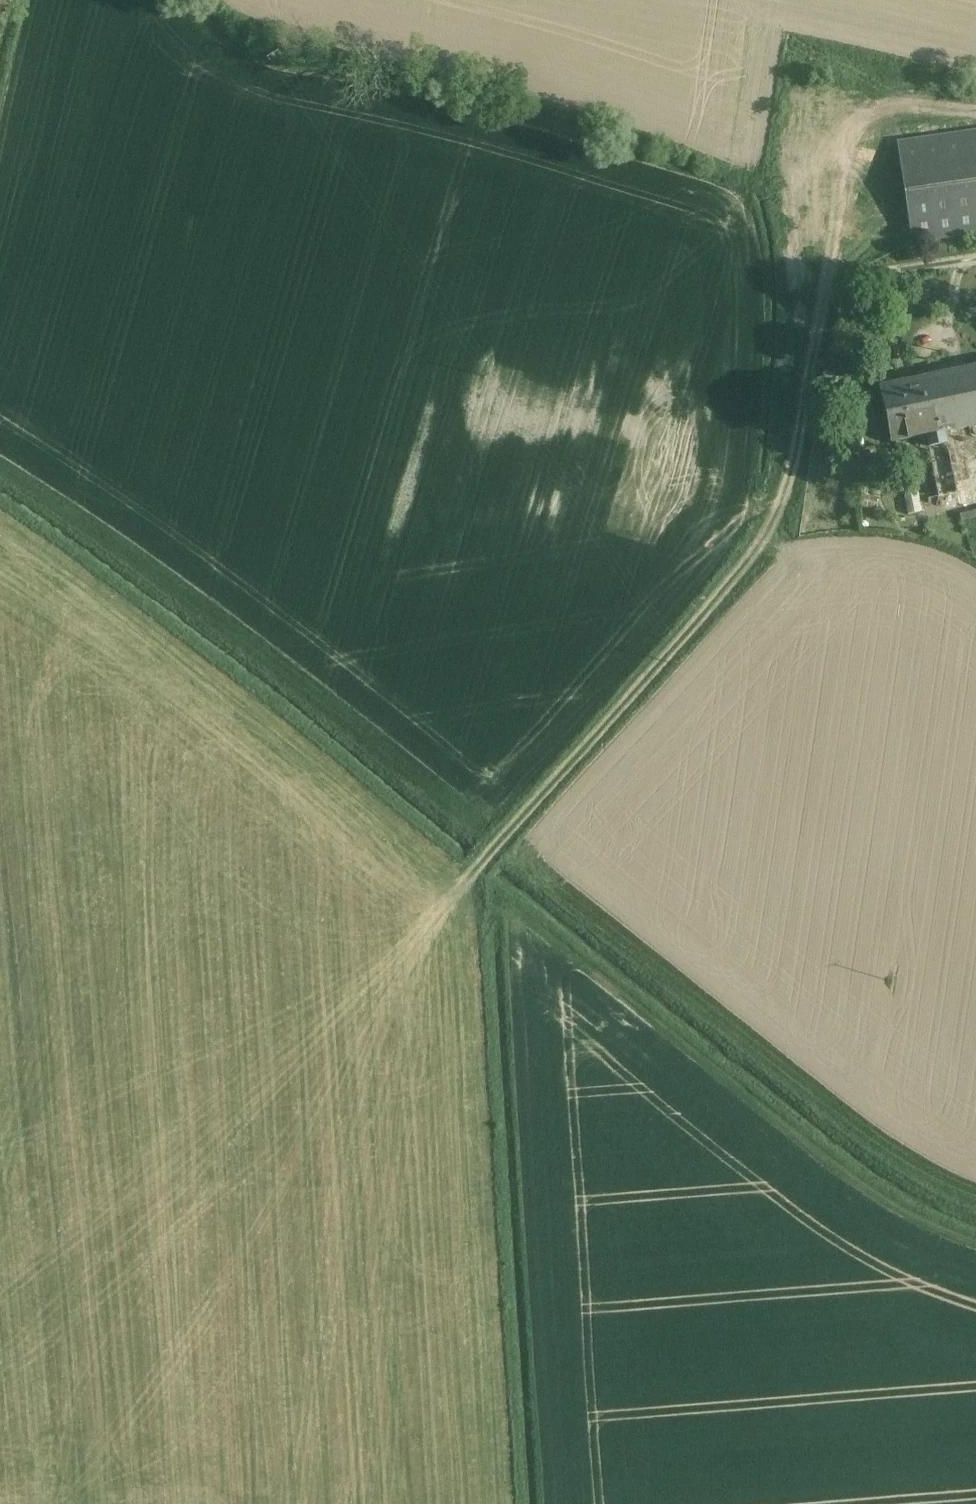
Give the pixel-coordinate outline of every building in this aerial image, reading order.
[(897,142),(912,243),(975,234),(975,131),(897,142)] [(924,378),(935,433),(944,432),(975,425),(975,367),(924,378)] [(924,378),(879,387),(891,443),(926,435),(935,433),(924,378)] [(935,433),(926,435),(938,497),(957,493),(944,432),(935,433)]
